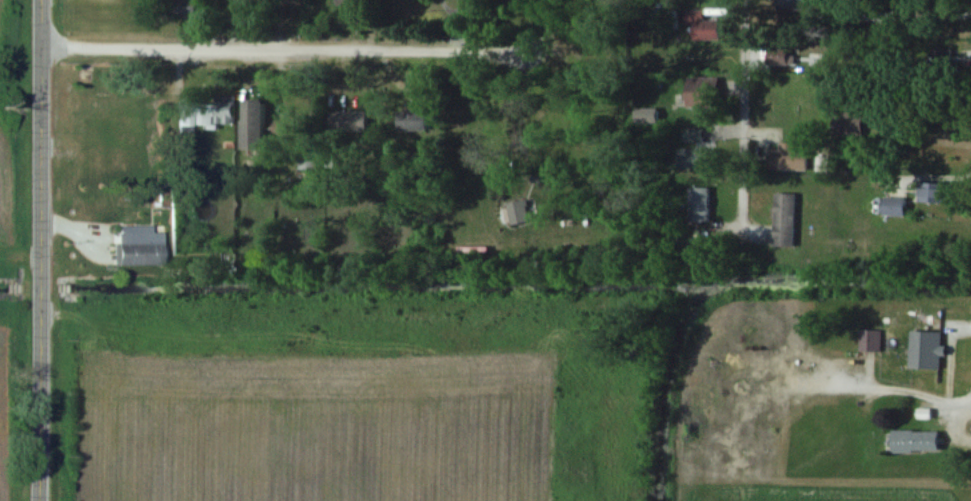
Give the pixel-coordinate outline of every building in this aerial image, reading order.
[(692,12),(692,40),(721,40),(721,21),(703,21),(703,12),(692,12)] [(789,64),(789,50),(770,50),(770,64),(789,64)] [(719,107),(719,78),(689,78),(689,107),(719,107)] [(233,124),(233,97),(180,97),(180,128),(193,128),(193,123),(233,124)] [(267,100),(250,100),(250,121),(242,121),(242,150),(267,150),(267,100)] [(426,131),(426,112),(396,112),(396,131),(426,131)] [(350,122),(351,139),(365,138),(364,121),(350,122)] [(807,151),(797,151),(797,143),(780,143),(780,152),(770,152),(770,171),(807,171),(807,151)] [(716,169),(716,148),(683,148),(683,169),(716,169)] [(951,203),(951,182),(922,182),(922,203),(951,203)] [(710,223),(710,188),(688,188),(688,223),(710,223)] [(775,247),(795,247),(795,194),(775,194),(775,247)] [(884,216),(906,216),(906,198),(884,198),(884,216)] [(529,224),(528,202),(508,203),(509,225),(529,224)] [(164,265),(164,233),(118,233),(118,265),(164,265)] [(859,352),(881,352),(881,331),(859,331),(859,352)] [(911,370),(942,370),(942,332),(911,332),(911,370)] [(894,453),(941,453),(941,431),(894,431),(894,453)]
